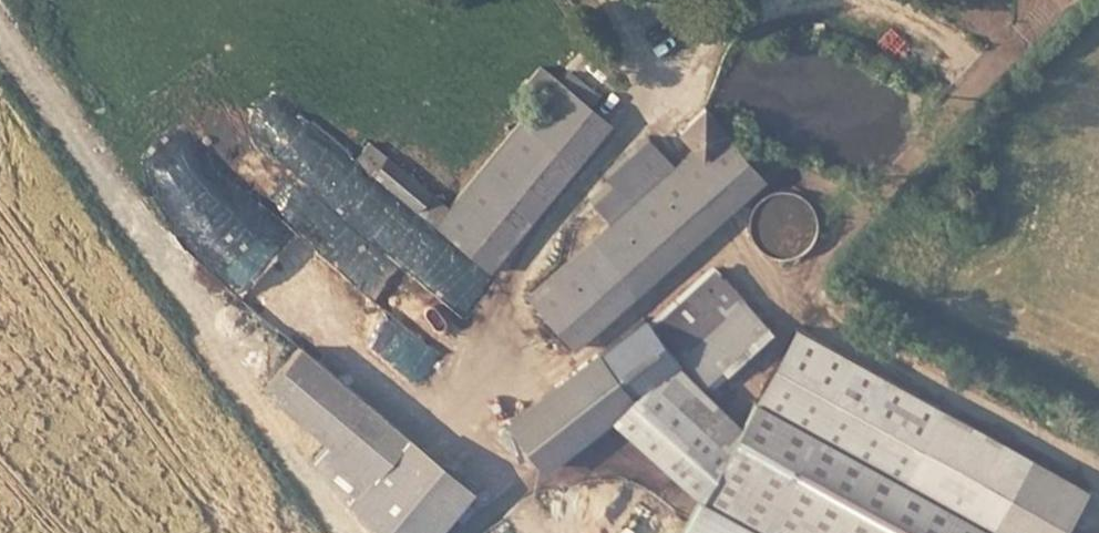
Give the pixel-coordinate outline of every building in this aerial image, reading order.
[(523,54),(506,75),(526,92),(543,71),(523,54)] [(552,60),(543,71),(577,98),(586,86),(552,60)] [(526,92),(438,198),(423,218),(477,262),(598,115),(577,98),(543,71),(526,92)] [(687,137),(694,145),(718,124),(694,98),(670,118),(687,137)] [(600,213),(524,279),(568,326),(756,166),(718,124),(694,145),(687,137),(662,158),(600,213)] [(578,189),(600,213),(662,158),(636,128),(595,163),(600,170),(578,189)] [(360,164),(423,218),(438,198),(376,146),(360,164)] [(664,332),(679,350),(746,291),(732,276),(704,244),(640,302),(664,332)] [(679,350),(689,363),(756,303),(746,291),(679,350)] [(640,302),(633,294),(505,405),(546,452),(610,396),(618,405),(656,371),(679,350),(664,332),(640,302)] [(888,462),(931,391),(786,304),(744,377),(888,462)] [(299,319),(263,362),(327,415),(314,431),(357,467),(406,408),(299,319)] [(618,405),(686,474),(786,532),(1008,532),(972,511),(888,462),(744,377),(731,402),(689,363),(679,350),(656,371),(618,405)] [(888,462),(972,511),(1017,442),(931,391),(888,462)] [(471,462),(406,408),(357,467),(349,478),(413,531),(451,486),(462,473),(471,462)] [(972,511),(1008,532),(1047,532),(1079,478),(1017,442),(972,511)] [(473,482),(462,473),(451,486),(461,495),(473,482)]
